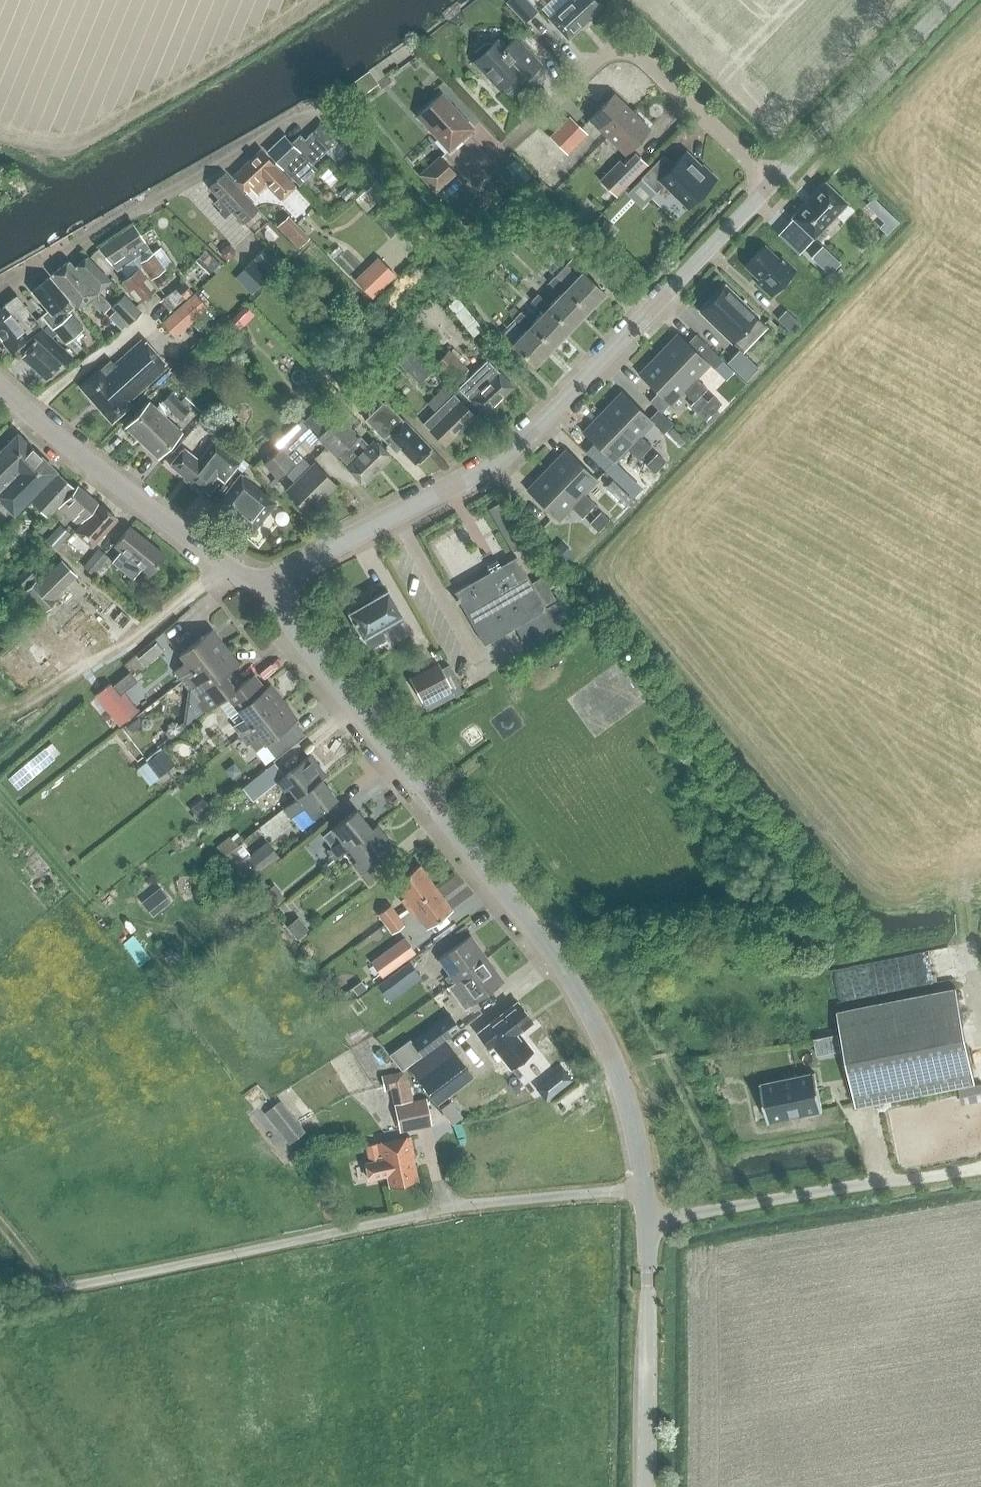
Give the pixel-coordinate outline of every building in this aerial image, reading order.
[(524,23),(537,11),(527,0),(507,0),(504,2),(524,23)] [(589,19),(586,16),(599,5),(594,0),(573,0),(572,1),(571,0),(568,0),(548,18),(567,39),(589,19)] [(499,90),(514,76),(520,83),(540,64),(515,37),(504,48),(496,40),(492,44),(484,44),(477,50),(477,58),(473,62),(499,90)] [(588,120),(606,137),(631,111),(614,94),(588,120)] [(417,116),(448,150),(471,129),(440,95),(417,116)] [(649,128),(631,111),(606,137),(624,154),(649,128)] [(569,117),(549,137),(567,155),(587,135),(569,117)] [(321,122),(311,132),(303,140),(298,135),(290,143),(283,136),(266,152),(299,186),(315,170),(310,165),(324,151),(334,163),(346,152),(323,124),(321,122)] [(279,200),(294,187),(259,149),(230,176),(245,191),(248,188),(255,194),(265,185),(279,200)] [(622,163),(618,159),(598,180),(615,196),(626,184),(646,163),(633,151),(622,163)] [(663,184),(685,206),(700,191),(702,192),(715,179),(702,166),(700,167),(685,152),(672,165),(662,155),(640,178),(655,193),(663,184)] [(454,174),(438,156),(417,175),(434,193),(454,174)] [(241,223),(256,209),(223,173),(208,188),(218,198),(213,203),(219,210),(217,212),(223,218),(226,215),(229,218),(233,214),(241,223)] [(845,204),(824,183),(791,218),(812,238),(845,204)] [(347,184),(338,193),(347,203),(356,194),(347,184)] [(875,212),(880,206),(872,198),(866,204),(875,212)] [(298,249),(309,238),(287,216),(276,227),(298,249)] [(151,254),(148,249),(132,224),(97,248),(115,271),(119,268),(126,277),(123,280),(137,302),(158,288),(151,278),(156,275),(164,269),(172,264),(160,248),(151,254)] [(840,263),(822,246),(810,257),(828,275),(840,263)] [(283,264),(265,247),(243,269),(261,286),(283,264)] [(778,261),(764,247),(745,266),(759,280),(757,282),(770,295),(794,271),(781,258),(778,261)] [(219,263),(205,249),(197,258),(211,272),(219,263)] [(105,278),(82,254),(71,265),(67,261),(50,275),(78,309),(88,300),(101,315),(111,306),(98,291),(108,282),(105,278)] [(394,274),(378,257),(354,280),(370,297),(394,274)] [(576,275),(565,287),(588,309),(603,293),(580,271),(582,269),(571,258),(564,264),(576,275)] [(588,309),(565,287),(553,276),(547,282),(559,294),(548,305),(571,327),(588,309)] [(63,343),(82,328),(62,304),(67,299),(48,277),(31,291),(47,310),(40,316),(63,343)] [(725,286),(700,312),(731,343),(745,328),(752,335),(764,324),(725,286)] [(194,293),(176,310),(189,324),(207,308),(194,293)] [(542,312),(531,323),(554,345),(571,327),(548,305),(536,293),(530,300),(542,312)] [(41,327),(15,295),(0,307),(0,341),(9,352),(41,327)] [(125,295),(113,306),(128,324),(141,312),(125,295)] [(458,295),(449,301),(470,335),(479,329),(458,295)] [(554,345),(531,323),(519,311),(513,318),(525,330),(511,344),(533,366),(554,345)] [(790,335),(799,326),(784,312),(776,321),(790,335)] [(63,365),(70,356),(41,329),(34,337),(36,340),(20,357),(45,380),(61,363),(63,365)] [(721,361),(699,340),(691,348),(677,334),(657,355),(699,395),(705,388),(694,377),(707,363),(713,369),(721,361)] [(333,342),(342,352),(350,345),(341,335),(333,342)] [(79,387),(95,404),(153,353),(141,339),(112,364),(109,360),(79,387)] [(407,348),(395,360),(418,383),(430,371),(407,348)] [(739,350),(726,363),(745,381),(757,367),(739,350)] [(433,365),(439,371),(454,385),(467,372),(452,357),(446,351),(433,365)] [(165,367),(153,353),(95,404),(110,422),(129,405),(129,404),(137,397),(134,394),(165,367)] [(692,402),(699,395),(657,355),(638,375),(668,404),(681,390),(692,402)] [(483,415),(512,387),(504,379),(489,364),(486,360),(457,388),(460,392),(483,415)] [(602,413),(643,453),(649,446),(638,435),(651,421),(621,392),(602,413)] [(148,402),(124,427),(140,442),(164,417),(170,411),(179,402),(170,393),(155,408),(148,402)] [(444,444),(473,416),(452,395),(423,423),(444,444)] [(712,395),(706,402),(715,410),(721,404),(712,395)] [(179,402),(170,411),(179,420),(188,411),(179,402)] [(430,449),(400,419),(384,402),(364,421),(394,452),(399,448),(415,464),(430,449)] [(715,410),(706,402),(700,407),(709,416),(715,410)] [(672,425),(657,410),(649,418),(664,433),(672,425)] [(636,460),(643,453),(602,413),(582,433),(611,462),(624,448),(636,460)] [(338,415),(316,438),(335,457),(337,455),(347,465),(345,467),(348,469),(347,469),(360,482),(363,485),(391,457),(388,454),(378,444),(372,438),(366,444),(338,415)] [(164,417),(140,442),(157,458),(180,432),(164,417)] [(55,472),(16,433),(0,449),(0,502),(12,514),(55,472)] [(202,491),(215,474),(223,481),(238,462),(227,453),(233,445),(219,434),(213,442),(212,441),(208,447),(197,460),(182,448),(169,465),(202,491)] [(312,463),(309,466),(293,449),(286,456),(279,449),(263,464),(279,480),(285,474),(293,482),(284,490),(307,512),(334,485),(312,463)] [(565,450),(545,471),(587,511),(594,504),(582,493),(595,479),(565,450)] [(656,453),(651,459),(660,468),(665,462),(656,453)] [(651,459),(645,465),(655,473),(660,468),(651,459)] [(580,518),(587,511),(545,471),(526,491),(556,520),(569,506),(580,518)] [(47,516),(73,488),(57,473),(31,501),(47,516)] [(272,503),(266,498),(239,476),(217,504),(250,531),(272,503)] [(77,525),(96,503),(77,486),(57,507),(77,525)] [(90,547),(115,519),(98,504),(73,531),(90,547)] [(489,510),(513,552),(524,546),(500,504),(489,510)] [(600,511),(595,517),(604,525),(609,520),(600,511)] [(595,517),(589,523),(599,531),(604,525),(595,517)] [(69,533),(60,525),(47,540),(56,548),(69,533)] [(147,574),(163,555),(129,526),(113,546),(120,551),(111,562),(131,579),(140,568),(147,574)] [(98,549),(82,567),(92,576),(108,557),(98,549)] [(526,647),(568,623),(541,576),(530,582),(515,556),(504,562),(505,563),(499,567),(495,560),(486,565),(490,572),(470,583),(470,582),(453,591),(456,596),(453,598),(455,601),(457,600),(482,644),(514,625),(526,647)] [(61,560),(37,582),(36,581),(25,591),(45,611),(54,602),(51,599),(76,576),(61,560)] [(36,577),(26,567),(15,579),(24,588),(36,577)] [(378,631),(376,628),(399,615),(386,591),(362,604),(359,603),(350,608),(349,612),(348,613),(361,636),(365,642),(370,646),(378,631)] [(173,670),(180,680),(224,646),(211,629),(178,654),(184,662),(173,670)] [(237,663),(224,646),(180,680),(188,690),(191,688),(200,699),(197,701),(205,712),(226,696),(225,695),(237,686),(236,686),(226,672),(237,663)] [(447,687),(444,682),(454,677),(449,664),(438,669),(436,664),(406,677),(417,700),(447,687)] [(129,672),(113,685),(121,694),(137,682),(129,672)] [(231,726),(239,735),(282,701),(269,684),(263,689),(260,685),(256,685),(249,676),(236,686),(237,686),(225,695),(226,696),(237,710),(228,716),(234,724),(231,726)] [(118,727),(139,711),(124,692),(119,696),(109,683),(94,696),(118,727)] [(298,727),(293,720),(295,718),(282,701),(239,735),(246,745),(249,742),(255,750),(263,744),(275,758),(295,742),(288,734),(298,727)] [(145,761),(151,770),(168,757),(162,749),(145,761)] [(287,787),(296,798),(321,779),(326,775),(309,754),(283,775),(273,763),(266,769),(241,788),(251,800),(275,781),(283,791),(287,787)] [(336,799),(321,779),(296,798),(292,800),(292,801),(283,809),(290,818),(303,807),(312,818),(336,799)] [(201,798),(189,808),(197,819),(210,809),(201,798)] [(344,852),(348,849),(347,849),(371,829),(355,809),(331,829),(340,840),(327,851),(334,860),(344,852)] [(347,849),(348,849),(356,859),(352,863),(369,884),(377,878),(367,866),(393,845),(376,825),(371,829),(347,849)] [(266,843),(235,867),(246,880),(276,856),(266,843)] [(406,908),(434,887),(418,864),(392,883),(403,897),(399,899),(406,908)] [(262,897),(270,908),(286,896),(278,885),(262,897)] [(451,910),(434,887),(406,908),(412,916),(415,914),(425,928),(451,910)] [(388,906),(377,914),(384,924),(395,916),(388,906)] [(395,916),(384,924),(391,934),(402,926),(395,916)] [(286,927),(296,940),(308,930),(297,918),(286,927)] [(449,984),(454,982),(453,981),(486,958),(469,935),(437,958),(448,974),(444,977),(449,984)] [(399,945),(365,970),(374,983),(409,958),(399,945)] [(453,981),(454,982),(464,997),(460,1000),(466,1007),(502,981),(486,958),(453,981)] [(408,961),(376,985),(385,998),(418,974),(408,961)] [(956,989),(836,1013),(855,1106),(974,1082),(956,989)] [(517,1033),(532,1021),(516,1001),(474,1033),(475,1034),(476,1033),(487,1048),(500,1038),(505,1045),(519,1034),(517,1033)] [(446,1014),(414,1039),(424,1053),(457,1029),(446,1014)] [(408,1067),(437,1105),(473,1077),(444,1039),(408,1067)] [(399,1132),(431,1125),(425,1098),(414,1101),(408,1077),(407,1077),(405,1070),(381,1075),(384,1091),(390,1089),(399,1132)] [(822,1111),(814,1073),(759,1084),(767,1122),(822,1111)] [(279,1100),(263,1113),(289,1144),(305,1131),(279,1100)] [(450,1102),(441,1109),(452,1123),(461,1116),(450,1102)] [(365,1146),(368,1162),(364,1163),(368,1179),(386,1175),(389,1186),(416,1180),(411,1156),(413,1156),(409,1136),(376,1143),(376,1144),(365,1146)]
